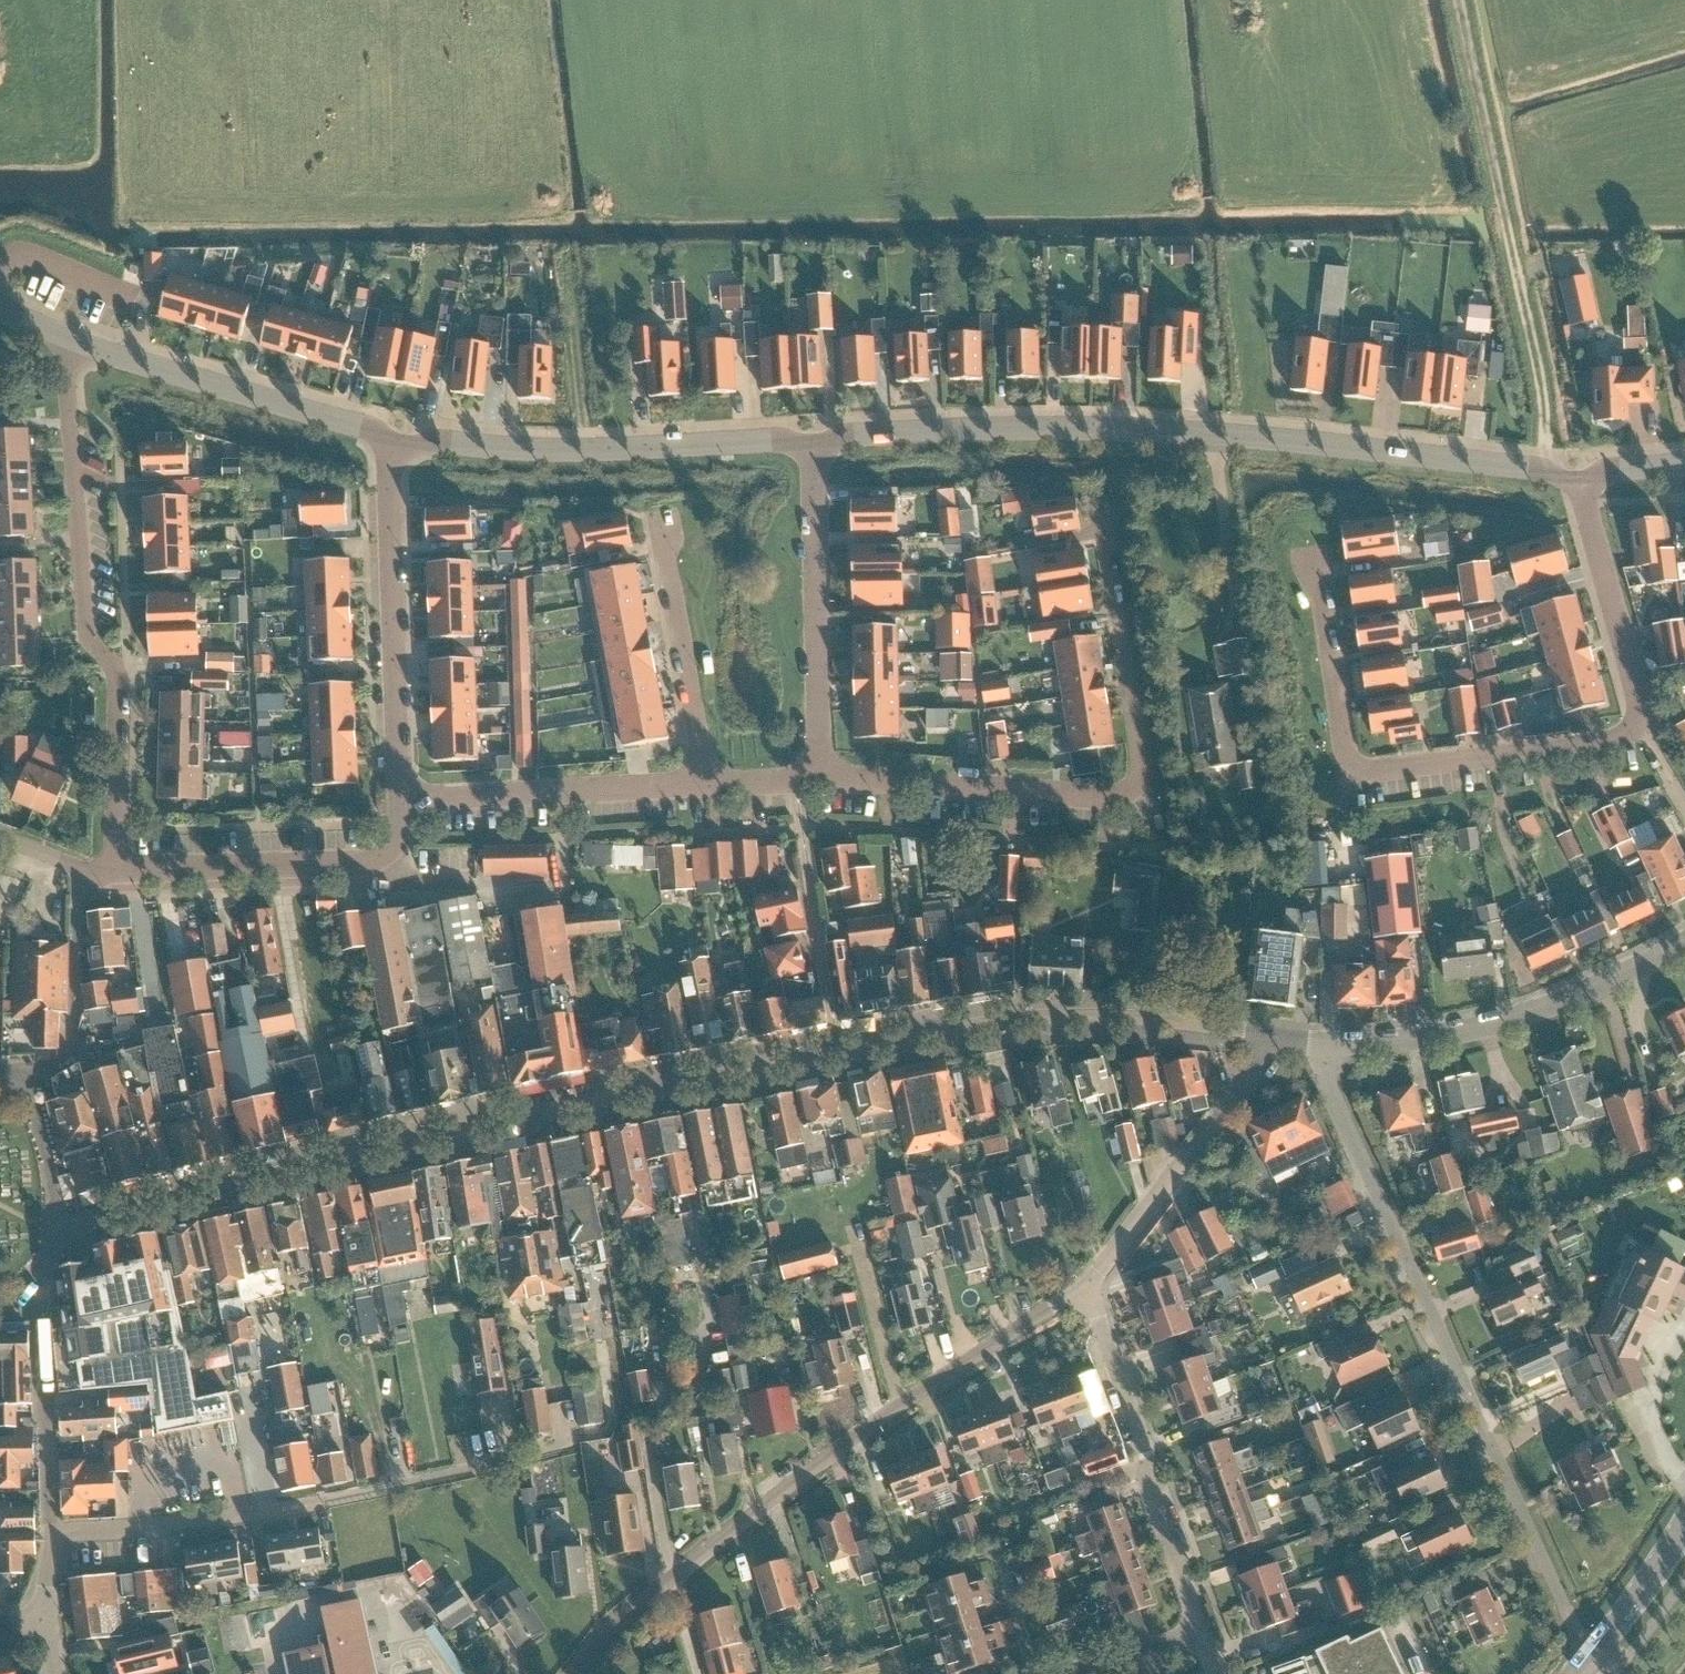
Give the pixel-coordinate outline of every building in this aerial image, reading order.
[(1193,247),(1179,247),(1179,265),(1193,265),(1193,247)] [(146,254),(146,281),(162,281),(162,254),(146,254)] [(511,276),(524,277),(524,263),(511,263),(511,276)] [(316,265),(310,282),(322,286),(328,269),(316,265)] [(1326,267),(1320,316),(1342,318),(1348,270),(1326,267)] [(187,325),(199,283),(172,275),(160,317),(187,325)] [(1571,326),(1597,320),(1588,277),(1562,283),(1571,326)] [(213,332),(225,291),(199,283),(187,325),(213,332)] [(683,284),(668,285),(670,321),(685,320),(683,284)] [(722,310),(743,309),(742,286),(721,287),(722,310)] [(284,307),(288,294),(271,289),(267,302),(284,307)] [(360,289),(356,307),(367,309),(371,291),(360,289)] [(225,291),(213,332),(241,340),(253,299),(225,291)] [(833,330),(831,295),(808,296),(810,331),(833,330)] [(992,311),(992,295),(976,295),(977,311),(992,311)] [(1139,297),(1112,295),(1110,324),(1137,325),(1139,297)] [(921,296),(922,312),(937,312),(937,296),(921,296)] [(288,354),(300,312),(273,305),(261,346),(288,354)] [(407,334),(397,383),(427,389),(433,356),(446,358),(456,308),(443,305),(436,340),(407,334)] [(397,383),(407,334),(378,328),(382,311),(369,308),(362,342),(375,344),(368,377),(397,383)] [(1472,308),(1469,329),(1489,332),(1492,310),(1472,308)] [(1090,379),(1092,329),(1063,328),(1063,310),(1050,310),(1049,344),(1062,344),(1061,378),(1090,379)] [(314,362),(326,320),(300,312),(288,354),(314,362)] [(1151,329),(1148,381),(1180,383),(1181,365),(1196,366),(1198,316),(1183,315),(1173,314),(1172,331),(1151,329)] [(950,380),(981,379),(981,349),(993,349),(992,315),(979,316),(979,333),(948,334),(950,380)] [(1007,349),(1008,379),(1039,378),(1038,332),(1007,333),(1006,315),(993,315),(994,349),(1007,349)] [(508,331),(508,365),(520,365),(519,399),(551,400),(552,348),(551,348),(531,348),(532,332),(532,331),(532,316),(509,316),(508,331)] [(458,341),(452,393),(484,397),(489,348),(501,350),(505,320),(482,317),(480,328),(479,344),(458,341)] [(895,337),(898,383),(929,381),(928,351),(941,351),(939,317),(925,317),(926,335),(895,337)] [(326,320),(314,362),(342,369),(354,328),(326,320)] [(842,340),(845,386),(877,384),(875,354),(888,354),(885,320),(872,320),(873,338),(842,340)] [(793,389),(790,339),(761,341),(760,323),(744,324),(746,358),(761,357),(763,391),(793,389)] [(722,341),(701,342),(704,394),(736,392),(733,340),(732,340),(731,324),(721,325),(722,341)] [(1317,342),(1297,340),(1291,391),(1322,395),(1328,343),(1327,343),(1329,327),(1319,326),(1317,342)] [(648,364),(651,398),(682,395),(679,344),(658,345),(657,329),(634,331),(636,364),(648,364)] [(1092,329),(1090,379),(1120,380),(1122,330),(1092,329)] [(1628,329),(1623,329),(1624,349),(1646,348),(1646,329),(1644,329),(1628,329)] [(1370,348),(1349,346),(1343,397),(1375,401),(1379,367),(1391,368),(1395,335),(1371,332),(1370,348)] [(1431,407),(1437,357),(1408,354),(1410,336),(1395,335),(1391,368),(1405,370),(1402,404),(1431,407)] [(790,339),(793,389),(823,387),(820,338),(790,339)] [(1437,357),(1431,407),(1461,410),(1465,377),(1477,378),(1481,344),(1459,342),(1457,360),(1437,357)] [(1597,421),(1627,420),(1626,402),(1652,401),(1651,372),(1625,372),(1625,370),(1595,371),(1597,421)] [(30,457),(29,430),(1,432),(0,420),(0,459),(30,457)] [(188,443),(142,444),(143,476),(189,474),(188,443)] [(32,483),(30,457),(0,459),(0,485),(32,483)] [(242,479),(241,461),(224,461),(225,472),(225,477),(225,480),(242,479)] [(201,495),(201,481),(173,481),(173,496),(201,495)] [(33,509),(32,483),(0,485),(0,511),(33,509)] [(1048,534),(1081,529),(1076,498),(1031,505),(1028,488),(1010,491),(1011,494),(1001,496),(1004,515),(1032,511),(1035,531),(1025,532),(1026,536),(1017,538),(1019,552),(1050,547),(1048,534)] [(284,526),(270,526),(271,539),(284,539),(314,538),(314,526),(348,524),(347,492),(301,494),(302,512),(284,512),(284,526)] [(145,524),(189,522),(188,496),(144,498),(145,524)] [(851,501),(852,533),(898,531),(897,500),(851,501)] [(473,539),(472,507),(426,509),(427,541),(473,539)] [(0,511),(0,537),(35,535),(33,509),(0,511)] [(961,536),(958,509),(937,511),(941,538),(961,536)] [(627,514),(582,522),(587,553),(570,556),(572,569),(606,563),(603,551),(633,545),(627,514)] [(1346,563),(1351,562),(1400,555),(1394,517),(1341,525),(1346,563)] [(1662,518),(1629,523),(1635,568),(1649,566),(1652,585),(1677,581),(1672,547),(1666,547),(1662,518)] [(146,549),(190,547),(189,522),(145,524),(146,549)] [(1445,525),(1428,527),(1430,545),(1448,542),(1445,525)] [(228,541),(237,541),(236,528),(227,528),(228,541)] [(507,539),(505,548),(518,550),(521,537),(512,535),(507,539)] [(1516,586),(1568,572),(1558,535),(1506,550),(1516,586)] [(1468,537),(1459,537),(1460,547),(1466,546),(1469,543),(1468,537)] [(312,540),(302,540),(302,550),(312,550),(312,540)] [(961,540),(948,540),(948,554),(961,553),(961,540)] [(853,576),(903,575),(902,545),(852,546),(853,576)] [(190,547),(146,549),(147,574),(191,573),(190,547)] [(1040,587),(1089,579),(1085,550),(1036,557),(1040,587)] [(513,551),(499,552),(499,566),(513,565),(513,551)] [(965,562),(970,597),(996,593),(991,558),(965,562)] [(307,587),(350,585),(349,560),(306,562),(307,587)] [(37,588),(36,561),(0,562),(0,589),(37,588)] [(429,588),(473,587),(472,561),(428,563),(429,588)] [(559,561),(543,564),(544,573),(561,570),(559,561)] [(1488,563),(1459,567),(1465,607),(1493,603),(1488,563)] [(669,739),(636,565),(592,573),(625,747),(669,739)] [(1390,573),(1350,578),(1350,577),(1348,577),(1353,610),(1354,610),(1354,608),(1394,602),(1390,573)] [(903,575),(853,576),(853,606),(903,605),(903,575)] [(1089,579),(1040,587),(1044,617),(1094,610),(1089,579)] [(525,581),(512,581),(513,597),(526,596),(525,581)] [(308,612),(351,610),(350,585),(307,587),(308,612)] [(1460,603),(1457,586),(1422,591),(1424,608),(1460,603)] [(430,613),(474,612),(473,587),(429,588),(430,613)] [(38,614),(37,588),(0,589),(0,615),(38,614)] [(268,603),(267,588),(252,589),(253,604),(268,603)] [(149,626),(198,625),(197,595),(148,597),(149,626)] [(956,596),(958,614),(970,613),(968,595),(956,596)] [(526,596),(513,597),(513,612),(526,612),(526,596)] [(1541,635),(1583,623),(1575,596),(1521,611),(1528,638),(1541,634),(1541,635)] [(247,597),(233,598),(234,624),(248,623),(247,597)] [(998,625),(995,598),(971,600),(973,627),(998,625)] [(1435,608),(1438,625),(1465,620),(1463,603),(1435,608)] [(1504,624),(1499,605),(1466,614),(1472,633),(1504,624)] [(309,637),(352,635),(351,610),(308,612),(309,637)] [(1243,611),(1221,615),(1226,643),(1231,678),(1254,675),(1248,639),(1243,611)] [(474,612),(430,613),(431,639),(474,637),(474,612)] [(526,612),(513,612),(514,628),(527,628),(526,612)] [(39,639),(38,614),(0,615),(0,641),(39,639)] [(854,656),(898,655),(897,614),(879,614),(879,626),(854,627),(854,656)] [(938,615),(938,649),(970,648),(970,614),(938,615)] [(1396,614),(1356,620),(1355,619),(1354,619),(1359,651),(1360,651),(1360,650),(1400,644),(1396,614)] [(1651,624),(1658,668),(1684,663),(1684,641),(1681,619),(1651,624)] [(268,620),(257,621),(257,639),(268,639),(268,620)] [(1070,637),(1068,621),(1029,627),(1031,643),(1070,637)] [(1548,662),(1590,650),(1583,623),(1541,635),(1548,662)] [(198,625),(149,626),(150,656),(199,654),(198,625)] [(527,628),(514,628),(514,643),(527,643),(527,628)] [(352,635),(309,637),(310,662),(353,661),(352,635)] [(1059,671),(1101,664),(1096,636),(1055,643),(1059,671)] [(0,641),(0,668),(40,666),(39,639),(0,641)] [(527,643),(514,643),(515,659),(528,659),(527,643)] [(1556,688),(1597,677),(1590,650),(1548,662),(1556,688)] [(971,654),(952,654),(952,681),(972,681),(971,654)] [(1491,654),(1475,658),(1478,671),(1495,666),(1491,654)] [(855,683),(898,682),(898,655),(854,656),(855,683)] [(1402,656),(1362,662),(1361,660),(1360,660),(1365,693),(1366,693),(1366,691),(1406,686),(1402,656)] [(269,657),(256,657),(256,675),(270,674),(269,657)] [(234,673),(234,659),(208,658),(208,672),(234,673)] [(244,659),(234,659),(234,673),(244,673),(244,659)] [(432,686),(475,684),(474,659),(431,660),(432,686)] [(528,659),(515,659),(515,674),(528,674),(528,659)] [(1063,698),(1105,692),(1101,664),(1059,671),(1063,698)] [(1468,671),(1446,674),(1448,685),(1470,682),(1468,671)] [(229,673),(193,672),(193,690),(228,691),(229,673)] [(528,674),(515,674),(516,690),(529,690),(528,674)] [(1480,708),(1503,702),(1496,676),(1476,682),(1480,708)] [(1597,677),(1556,688),(1563,716),(1605,704),(1597,677)] [(1011,700),(1008,680),(982,684),(985,703),(1011,700)] [(856,711),(899,710),(898,682),(855,683),(856,711)] [(312,711),(355,709),(354,683),(311,685),(312,711)] [(433,710),(476,709),(475,684),(432,686),(433,710)] [(975,684),(963,684),(963,697),(975,697),(975,684)] [(1241,764),(1234,721),(1228,684),(1190,690),(1200,755),(1209,754),(1212,769),(1241,764)] [(481,685),(480,706),(509,707),(509,686),(481,685)] [(1450,691),(1456,737),(1479,733),(1472,688),(1450,691)] [(529,690),(516,690),(516,705),(529,705),(529,690)] [(1068,725),(1109,719),(1105,692),(1063,698),(1068,725)] [(162,720),(205,721),(205,709),(211,709),(212,695),(162,694),(162,720)] [(285,694),(258,695),(259,711),(286,711),(285,694)] [(1408,698),(1368,703),(1367,702),(1366,702),(1371,735),(1372,735),(1372,733),(1391,730),(1393,742),(1422,738),(1416,701),(1408,702),(1408,698)] [(1515,700),(1491,707),(1498,731),(1516,726),(1512,711),(1518,710),(1515,700)] [(529,705),(516,705),(517,721),(530,721),(529,705)] [(313,736),(356,734),(355,709),(312,711),(313,736)] [(434,735),(477,733),(476,709),(433,710),(434,735)] [(899,710),(856,711),(856,739),(899,738),(899,710)] [(949,710),(927,710),(927,728),(949,728),(949,710)] [(267,712),(258,712),(259,724),(267,724),(267,712)] [(1109,719),(1068,725),(1072,753),(1114,747),(1109,719)] [(204,734),(205,721),(162,720),(161,746),(210,747),(210,734),(204,734)] [(530,721),(517,721),(517,737),(531,736),(530,721)] [(1007,736),(1005,722),(986,724),(988,739),(1007,736)] [(1676,727),(1684,746),(1684,722),(1676,727)] [(30,766),(16,801),(34,808),(55,756),(62,740),(45,733),(39,749),(38,749),(31,766),(30,766)] [(477,733),(434,735),(435,762),(478,760),(477,733)] [(252,734),(221,734),(221,737),(221,748),(252,748),(252,734)] [(314,761),(357,759),(356,734),(313,736),(314,761)] [(27,738),(6,736),(4,763),(26,764),(27,738)] [(531,736),(517,737),(518,752),(531,752),(531,736)] [(1007,736),(988,739),(991,760),(1010,758),(1007,736)] [(210,761),(210,747),(161,746),(160,772),(203,773),(203,760),(210,761)] [(274,747),(259,748),(260,764),(274,763),(274,747)] [(216,748),(216,762),(229,762),(229,748),(216,748)] [(531,752),(518,752),(518,768),(532,767),(531,752)] [(55,756),(34,808),(52,816),(66,781),(56,777),(63,760),(55,756)] [(357,759),(314,761),(315,786),(358,784),(357,759)] [(203,786),(203,773),(160,772),(159,798),(190,799),(197,799),(209,800),(209,786),(203,786)] [(276,786),(263,787),(264,800),(277,799),(276,786)] [(1630,841),(1614,806),(1593,816),(1609,850),(1630,841)] [(1534,816),(1518,823),(1525,837),(1541,829),(1534,816)] [(1480,851),(1476,829),(1458,831),(1462,854),(1480,851)] [(1583,855),(1571,830),(1557,837),(1568,862),(1583,855)] [(1639,852),(1653,881),(1656,879),(1669,907),(1684,899),(1684,870),(1684,867),(1684,860),(1674,836),(1639,852)] [(917,865),(914,839),(901,840),(904,866),(917,865)] [(758,877),(756,842),(733,843),(736,879),(758,877)] [(548,879),(548,844),(484,845),(485,873),(516,872),(516,879),(548,879)] [(732,879),(729,844),(707,845),(708,849),(693,850),(695,882),(732,879)] [(859,870),(856,845),(822,850),(829,892),(843,890),(846,909),(879,904),(874,868),(859,870)] [(1322,888),(1321,845),(1302,846),(1303,889),(1322,888)] [(656,847),(587,846),(587,867),(605,867),(605,859),(614,859),(614,864),(641,865),(641,870),(655,870),(656,847)] [(779,876),(777,846),(757,848),(759,877),(779,876)] [(686,872),(685,847),(659,848),(662,892),(695,890),(694,872),(686,872)] [(1384,1005),(1415,1001),(1408,939),(1405,939),(1404,935),(1419,933),(1410,854),(1366,859),(1375,938),(1388,937),(1388,941),(1375,942),(1378,966),(1374,966),(1374,980),(1380,980),(1382,1005),(1384,1005)] [(1019,856),(1000,855),(998,900),(1017,901),(1019,856)] [(1025,855),(1025,868),(1046,868),(1047,855),(1025,855)] [(1299,870),(1286,871),(1287,888),(1301,887),(1299,870)] [(1116,872),(1114,894),(1136,896),(1132,931),(1154,933),(1160,876),(1116,872)] [(1608,903),(1620,928),(1620,929),(1654,913),(1654,912),(1664,908),(1652,882),(1651,883),(1646,873),(1635,878),(1640,888),(1608,903)] [(1323,905),(1322,940),(1345,940),(1345,905),(1342,905),(1342,888),(1323,890),(1323,905)] [(772,980),(806,973),(799,942),(790,944),(788,936),(807,932),(798,890),(754,899),(760,928),(772,925),(776,947),(766,949),(772,980)] [(1481,925),(1499,920),(1490,890),(1473,894),(1481,925)] [(1620,928),(1608,903),(1601,890),(1590,895),(1596,908),(1564,923),(1576,949),(1576,950),(1610,934),(1610,933),(1620,928)] [(495,995),(491,977),(476,897),(441,904),(456,984),(481,979),(485,997),(495,995)] [(317,898),(317,911),(335,911),(335,898),(317,898)] [(575,916),(618,912),(616,899),(574,903),(575,916)] [(446,949),(437,905),(399,915),(398,909),(363,916),(386,1033),(418,1026),(425,1059),(434,1106),(472,1097),(468,1070),(467,1070),(462,1051),(444,949),(446,949)] [(566,937),(563,917),(562,908),(524,914),(533,977),(527,978),(526,970),(517,964),(491,969),(514,1086),(522,1085),(522,1086),(541,1082),(541,1083),(558,1079),(558,1078),(577,1074),(584,1072),(577,1030),(584,1028),(566,937)] [(1318,939),(1319,931),(1317,912),(1288,908),(1284,934),(1254,931),(1245,1002),(1295,1008),(1298,981),(1302,982),(1305,979),(1306,968),(1304,965),(1300,964),(1303,938),(1318,939)] [(89,914),(89,915),(90,915),(92,935),(88,936),(92,970),(125,966),(122,936),(116,937),(114,911),(89,914)] [(281,954),(273,911),(249,915),(253,938),(250,938),(254,959),(255,959),(258,978),(284,973),(281,954)] [(924,919),(926,953),(934,1003),(953,1000),(953,998),(966,996),(966,997),(1003,992),(1002,985),(1015,983),(1015,936),(1013,918),(986,923),(989,940),(980,941),(978,928),(956,931),(953,911),(923,915),(924,919)] [(361,912),(336,917),(343,952),(368,947),(361,912)] [(563,917),(566,937),(621,932),(619,912),(618,912),(575,916),(563,917)] [(1576,949),(1564,923),(1564,924),(1561,918),(1552,923),(1549,916),(1515,932),(1532,970),(1566,954),(1576,949)] [(849,922),(852,945),(896,940),(893,917),(849,922)] [(922,954),(926,953),(924,919),(908,922),(912,950),(896,953),(902,1008),(930,1003),(922,954)] [(228,955),(223,925),(204,927),(208,958),(228,955)] [(1441,943),(1446,981),(1494,975),(1489,937),(1488,937),(1487,929),(1475,930),(1476,939),(1441,943)] [(1031,950),(1029,988),(1083,991),(1085,953),(1084,953),(1085,939),(1032,936),(1032,950),(1031,950)] [(15,942),(12,1019),(36,1020),(35,1049),(59,1049),(60,1013),(68,1013),(69,944),(15,942)] [(688,1032),(692,1051),(699,1050),(727,1044),(719,1007),(717,1007),(706,959),(711,958),(708,945),(690,949),(692,961),(681,963),(685,983),(683,983),(693,1031),(688,1032)] [(1374,980),(1374,966),(1362,966),(1361,958),(1347,959),(1347,967),(1335,967),(1336,1006),(1338,1006),(1338,1009),(1352,1009),(1352,1006),(1374,1005),(1374,1008),(1384,1007),(1384,1005),(1382,1005),(1380,980),(1374,980)] [(235,1104),(244,1148),(245,1148),(246,1152),(285,1142),(247,961),(209,967),(212,988),(221,1038),(224,1052),(231,1087),(235,1104)] [(208,967),(207,962),(169,968),(177,1017),(190,1015),(198,1058),(184,1061),(189,1088),(209,1162),(242,1153),(241,1149),(244,1148),(235,1104),(231,1087),(224,1052),(221,1038),(212,988),(209,967),(208,967)] [(760,1037),(753,1005),(746,977),(743,962),(724,966),(730,996),(720,999),(729,1043),(760,1037)] [(851,973),(850,967),(832,970),(841,1020),(855,1017),(899,1009),(895,966),(851,973)] [(792,1030),(828,1023),(817,970),(806,973),(782,978),(792,1030)] [(792,1030),(784,992),(782,979),(766,982),(770,1001),(753,1005),(760,1037),(792,1030)] [(113,1008),(109,981),(82,985),(86,1012),(113,1008)] [(668,1056),(692,1051),(688,1032),(678,984),(654,989),(654,990),(644,992),(650,1028),(662,1026),(668,1056)] [(139,1011),(136,985),(114,988),(117,1014),(139,1011)] [(259,1007),(278,1003),(275,988),(256,992),(259,1007)] [(291,1003),(260,1009),(265,1035),(296,1029),(291,1003)] [(481,1095),(511,1087),(502,1047),(492,1004),(457,1017),(462,1039),(469,1038),(480,1090),(481,1095)] [(1662,1022),(1679,1057),(1684,1054),(1684,1010),(1662,1022)] [(577,1030),(584,1072),(646,1060),(641,1034),(639,1034),(636,1018),(584,1028),(577,1030)] [(151,1087),(175,1170),(208,1162),(198,1122),(171,1024),(142,1032),(146,1046),(147,1046),(148,1062),(151,1087)] [(345,1037),(331,1040),(333,1049),(347,1046),(345,1037)] [(150,1177),(127,1093),(121,1070),(120,1065),(117,1054),(113,1043),(81,1052),(85,1075),(116,1186),(150,1177)] [(362,1103),(367,1123),(397,1115),(379,1043),(359,1048),(367,1083),(359,1085),(364,1103),(362,1103)] [(151,1087),(148,1062),(147,1046),(146,1046),(117,1054),(120,1065),(121,1070),(127,1093),(150,1177),(175,1170),(151,1087)] [(430,1107),(430,1105),(416,1047),(402,1051),(408,1074),(392,1077),(401,1114),(430,1107)] [(1584,1076),(1574,1049),(1541,1061),(1549,1085),(1542,1087),(1545,1098),(1549,1097),(1561,1132),(1605,1117),(1591,1074),(1584,1076)] [(320,1134),(310,1093),(324,1089),(316,1056),(273,1067),(282,1107),(280,1107),(288,1142),(320,1134)] [(1165,1064),(1174,1101),(1191,1096),(1195,1112),(1208,1108),(1205,1095),(1207,1095),(1203,1081),(1201,1081),(1195,1057),(1165,1064)] [(1152,1058),(1124,1065),(1135,1109),(1152,1105),(1156,1117),(1168,1114),(1165,1102),(1166,1102),(1162,1087),(1160,1088),(1152,1058)] [(1107,1079),(1102,1059),(1073,1067),(1082,1101),(1099,1097),(1105,1119),(1121,1115),(1112,1078),(1107,1079)] [(952,1086),(946,1060),(890,1072),(907,1155),(963,1143),(951,1086),(952,1086)] [(1058,1085),(1052,1061),(1021,1069),(1031,1108),(1048,1103),(1054,1127),(1070,1123),(1060,1084),(1058,1085)] [(101,1144),(80,1064),(56,1078),(61,1099),(48,1102),(61,1154),(101,1144)] [(860,1137),(878,1133),(896,1129),(884,1073),(848,1081),(857,1121),(860,1137)] [(1486,1115),(1477,1074),(1439,1082),(1447,1117),(1449,1117),(1450,1121),(1464,1118),(1463,1114),(1470,1112),(1476,1138),(1518,1129),(1514,1109),(1486,1115)] [(995,1112),(987,1075),(970,1078),(978,1115),(995,1112)] [(821,1087),(797,1092),(804,1128),(812,1126),(813,1134),(829,1130),(831,1138),(846,1135),(836,1084),(821,1087)] [(1014,1105),(1009,1084),(992,1087),(997,1109),(1014,1105)] [(367,1123),(362,1103),(361,1099),(358,1085),(321,1094),(330,1131),(367,1123)] [(1416,1087),(1412,1088),(1378,1095),(1386,1133),(1388,1132),(1390,1139),(1411,1135),(1413,1145),(1414,1145),(1416,1154),(1433,1151),(1428,1127),(1425,1128),(1416,1087)] [(1674,1115),(1665,1090),(1649,1095),(1658,1120),(1674,1115)] [(1656,1148),(1638,1091),(1613,1100),(1617,1112),(1612,1114),(1627,1158),(1656,1148)] [(810,1164),(795,1092),(765,1098),(781,1170),(810,1164)] [(1304,1097),(1247,1124),(1265,1163),(1266,1162),(1273,1177),(1328,1151),(1321,1136),(1322,1136),(1304,1097)] [(759,1198),(740,1105),(712,1111),(731,1204),(759,1198)] [(712,1111),(685,1116),(703,1209),(731,1204),(712,1111)] [(680,1117),(640,1125),(654,1194),(671,1191),(673,1199),(677,1216),(692,1213),(689,1196),(696,1195),(680,1117)] [(1165,1147),(1179,1143),(1177,1136),(1174,1125),(1173,1118),(1159,1121),(1165,1147)] [(1182,1123),(1174,1125),(1177,1136),(1185,1134),(1182,1123)] [(639,1125),(606,1132),(624,1219),(656,1213),(639,1125)] [(1141,1160),(1133,1125),(1116,1129),(1123,1164),(1141,1160)] [(602,1133),(582,1137),(587,1167),(591,1166),(593,1177),(603,1175),(604,1181),(603,1181),(605,1191),(615,1189),(611,1173),(602,1133)] [(1560,1134),(1528,1136),(1529,1145),(1520,1146),(1521,1160),(1562,1157),(1560,1134)] [(551,1143),(567,1223),(569,1222),(579,1268),(611,1261),(590,1168),(587,1169),(580,1137),(551,1144),(551,1143)] [(1493,1137),(1481,1140),(1483,1147),(1489,1151),(1496,1149),(1493,1137)] [(868,1163),(863,1139),(832,1146),(838,1170),(868,1163)] [(554,1225),(567,1223),(551,1143),(529,1149),(536,1188),(541,1187),(547,1219),(553,1218),(554,1225)] [(72,1168),(80,1196),(112,1188),(102,1149),(64,1159),(67,1169),(72,1168)] [(529,1149),(496,1156),(511,1239),(527,1236),(524,1223),(538,1221),(532,1191),(537,1190),(536,1188),(529,1149)] [(1449,1233),(1433,1238),(1441,1261),(1481,1248),(1451,1155),(1430,1162),(1441,1194),(1437,1195),(1449,1233)] [(488,1199),(484,1176),(493,1175),(495,1174),(492,1156),(448,1165),(449,1166),(459,1230),(492,1223),(488,1199)] [(1024,1178),(1037,1174),(1032,1156),(1019,1159),(1024,1178)] [(442,1187),(439,1167),(415,1172),(423,1228),(425,1243),(439,1241),(454,1238),(446,1186),(442,1187)] [(414,1173),(370,1182),(374,1202),(367,1203),(374,1236),(392,1327),(409,1323),(402,1284),(430,1279),(425,1243),(414,1173)] [(493,1175),(484,1176),(488,1199),(492,1223),(496,1242),(498,1241),(505,1240),(493,1175)] [(909,1176),(887,1181),(895,1216),(917,1211),(909,1176)] [(1676,1178),(1666,1183),(1672,1193),(1681,1188),(1676,1178)] [(777,1181),(766,1184),(768,1194),(780,1191),(777,1181)] [(948,1182),(934,1186),(919,1190),(929,1229),(944,1225),(948,1241),(952,1240),(958,1265),(963,1264),(965,1273),(987,1268),(985,1259),(986,1258),(976,1217),(974,1217),(971,1204),(955,1208),(948,1182)] [(1344,1182),(1322,1192),(1333,1216),(1356,1206),(1344,1182)] [(383,1286),(362,1185),(337,1191),(348,1241),(345,1241),(356,1291),(358,1299),(357,1299),(364,1337),(380,1334),(373,1296),(370,1297),(368,1289),(383,1286)] [(1008,1223),(1013,1243),(1042,1236),(1040,1226),(1046,1225),(1042,1210),(1036,1212),(1030,1186),(1016,1190),(1019,1202),(1005,1206),(1004,1201),(996,1203),(994,1195),(977,1199),(984,1230),(1001,1226),(1001,1225),(1008,1223)] [(1484,1188),(1469,1193),(1478,1225),(1493,1220),(1484,1188)] [(329,1253),(346,1249),(334,1192),(303,1200),(315,1255),(320,1280),(334,1276),(329,1253)] [(312,1273),(299,1202),(288,1204),(288,1203),(270,1206),(283,1278),(312,1273)] [(250,1276),(278,1269),(276,1263),(273,1263),(261,1208),(236,1214),(238,1223),(250,1276)] [(1233,1248),(1214,1209),(1188,1221),(1207,1261),(1233,1248)] [(727,1212),(712,1216),(717,1237),(731,1234),(727,1212)] [(1359,1212),(1346,1218),(1352,1229),(1364,1223),(1359,1212)] [(250,1276),(238,1223),(234,1224),(232,1216),(202,1223),(215,1285),(214,1285),(223,1325),(224,1324),(228,1346),(229,1346),(234,1368),(256,1364),(251,1341),(255,1340),(250,1317),(245,1318),(242,1303),(283,1294),(278,1269),(250,1276)] [(691,1266),(682,1220),(661,1225),(669,1270),(691,1266)] [(498,1241),(509,1302),(567,1291),(567,1288),(570,1288),(569,1281),(565,1282),(556,1230),(541,1233),(538,1221),(524,1223),(527,1236),(511,1239),(505,1240),(498,1241)] [(919,1222),(897,1227),(906,1262),(927,1256),(919,1222)] [(174,1278),(181,1305),(195,1303),(189,1275),(211,1270),(200,1223),(165,1231),(176,1277),(174,1278)] [(1186,1256),(1196,1276),(1207,1270),(1188,1230),(1172,1238),(1182,1258),(1186,1256)] [(79,1363),(83,1391),(110,1388),(149,1385),(152,1411),(153,1420),(158,1420),(159,1434),(197,1428),(235,1420),(229,1392),(216,1395),(197,1399),(188,1354),(178,1306),(169,1263),(164,1264),(157,1233),(131,1239),(93,1247),(97,1264),(92,1265),(91,1264),(55,1269),(65,1334),(67,1333),(71,1364),(79,1363)] [(728,1242),(717,1244),(719,1255),(730,1252),(750,1248),(748,1238),(728,1242)] [(779,1257),(785,1279),(837,1265),(831,1243),(779,1257)] [(1487,1299),(1499,1326),(1531,1312),(1526,1299),(1557,1286),(1551,1272),(1543,1276),(1531,1249),(1508,1259),(1519,1285),(1487,1299)] [(1594,1336),(1600,1339),(1597,1345),(1620,1398),(1645,1387),(1634,1361),(1653,1320),(1658,1322),(1672,1293),(1684,1299),(1684,1273),(1682,1271),(1684,1268),(1647,1251),(1623,1304),(1611,1298),(1594,1336)] [(1287,1280),(1294,1294),(1281,1300),(1290,1318),(1293,1322),(1297,1321),(1305,1318),(1303,1312),(1351,1291),(1336,1258),(1287,1280)] [(1145,1317),(1183,1304),(1177,1287),(1189,1283),(1181,1259),(1150,1270),(1155,1283),(1136,1290),(1145,1317)] [(1286,1276),(1279,1261),(1260,1270),(1267,1285),(1286,1276)] [(764,1262),(754,1264),(756,1274),(766,1272),(764,1262)] [(892,1292),(902,1331),(931,1324),(922,1286),(923,1286),(919,1272),(902,1276),(905,1289),(892,1292)] [(1239,1273),(1231,1277),(1236,1289),(1244,1286),(1239,1273)] [(437,1315),(458,1312),(463,1311),(459,1283),(452,1285),(453,1295),(434,1298),(437,1315)] [(737,1296),(719,1300),(726,1335),(748,1331),(744,1309),(752,1308),(748,1283),(735,1286),(737,1296)] [(864,1328),(855,1294),(833,1299),(842,1333),(864,1328)] [(589,1339),(582,1304),(557,1308),(564,1344),(589,1339)] [(1179,1350),(1210,1339),(1205,1326),(1192,1330),(1183,1304),(1145,1317),(1155,1344),(1174,1337),(1179,1350)] [(1227,1331),(1223,1319),(1208,1325),(1212,1337),(1227,1331)] [(479,1394),(507,1390),(495,1320),(468,1324),(479,1394)] [(409,1341),(406,1326),(395,1329),(397,1344),(409,1341)] [(14,1428),(13,1406),(33,1404),(31,1360),(30,1360),(30,1332),(0,1332),(0,1428),(14,1428)] [(1512,1357),(1524,1384),(1556,1370),(1551,1358),(1576,1346),(1570,1333),(1545,1344),(1545,1343),(1512,1357)] [(1375,1335),(1348,1347),(1342,1335),(1316,1347),(1322,1360),(1329,1356),(1342,1384),(1388,1364),(1375,1335)] [(1174,1397),(1212,1384),(1206,1369),(1219,1364),(1210,1339),(1179,1350),(1184,1363),(1165,1370),(1174,1397)] [(815,1348),(825,1391),(855,1383),(845,1340),(815,1348)] [(683,1368),(679,1342),(665,1344),(669,1370),(683,1368)] [(226,1347),(205,1352),(208,1369),(225,1366),(230,1365),(226,1347)] [(1597,1356),(1582,1362),(1590,1380),(1604,1373),(1598,1359),(1597,1356)] [(296,1364),(270,1369),(278,1413),(304,1408),(296,1364)] [(747,1365),(734,1368),(738,1390),(751,1388),(747,1365)] [(736,1397),(730,1368),(715,1371),(721,1400),(736,1397)] [(652,1400),(646,1370),(627,1374),(633,1404),(652,1400)] [(595,1375),(573,1378),(581,1427),(601,1424),(595,1375)] [(1605,1375),(1591,1382),(1601,1406),(1616,1399),(1605,1375)] [(1079,1377),(1054,1386),(1072,1437),(1082,1433),(1081,1430),(1096,1424),(1091,1410),(1079,1377)] [(328,1383),(309,1387),(315,1417),(334,1413),(328,1383)] [(1212,1384),(1174,1397),(1184,1425),(1203,1418),(1208,1431),(1243,1418),(1234,1394),(1217,1400),(1212,1384)] [(110,1388),(111,1408),(117,1407),(121,1407),(122,1412),(152,1411),(149,1385),(110,1388)] [(1054,1386),(1028,1395),(1040,1428),(1056,1423),(1062,1440),(1065,1449),(1063,1450),(1069,1467),(1081,1463),(1072,1437),(1054,1386)] [(552,1433),(545,1388),(523,1391),(529,1437),(552,1433)] [(786,1389),(751,1396),(760,1438),(795,1431),(786,1389)] [(1267,1395),(1247,1403),(1251,1414),(1271,1407),(1267,1395)] [(1367,1423),(1378,1447),(1419,1428),(1404,1395),(1373,1409),(1367,1395),(1335,1410),(1346,1433),(1367,1423)] [(83,1409),(60,1410),(62,1437),(84,1435),(84,1441),(119,1440),(117,1407),(111,1408),(100,1408),(99,1402),(83,1403),(83,1409)] [(1305,1402),(1295,1406),(1301,1419),(1311,1415),(1305,1402)] [(979,1413),(997,1464),(1007,1460),(1001,1443),(1016,1437),(1004,1404),(979,1413)] [(710,1440),(717,1477),(741,1473),(735,1437),(744,1435),(740,1410),(714,1415),(718,1438),(710,1440)] [(987,1467),(997,1464),(979,1413),(953,1422),(965,1455),(981,1450),(987,1467)] [(1022,1413),(1014,1416),(1019,1428),(1027,1426),(1022,1413)] [(33,1418),(23,1418),(23,1428),(33,1428),(33,1418)] [(404,1419),(392,1421),(395,1437),(407,1435),(404,1419)] [(1321,1421),(1304,1427),(1310,1444),(1327,1438),(1321,1421)] [(154,1424),(141,1425),(142,1437),(155,1436),(154,1424)] [(624,1472),(644,1469),(636,1424),(624,1426),(627,1442),(619,1443),(624,1472)] [(14,1428),(0,1428),(0,1488),(20,1488),(20,1464),(34,1463),(33,1428),(23,1428),(14,1428)] [(358,1480),(378,1477),(371,1435),(351,1437),(358,1480)] [(1203,1477),(1254,1459),(1250,1449),(1233,1455),(1227,1439),(1194,1451),(1203,1477)] [(63,1488),(116,1486),(115,1473),(128,1472),(127,1440),(106,1441),(108,1473),(87,1474),(86,1461),(62,1462),(63,1488)] [(615,1440),(593,1442),(594,1457),(616,1455),(615,1440)] [(308,1442),(275,1449),(283,1493),(316,1486),(308,1442)] [(1589,1453),(1560,1466),(1567,1482),(1570,1481),(1582,1509),(1609,1498),(1598,1473),(1616,1466),(1610,1451),(1607,1452),(1602,1442),(1588,1449),(1589,1453)] [(1021,1448),(1011,1452),(1015,1463),(1025,1459),(1021,1448)] [(1113,1448),(1084,1458),(1090,1475),(1119,1465),(1113,1448)] [(911,1461),(930,1512),(940,1508),(933,1490),(949,1485),(937,1451),(911,1461)] [(324,1486),(347,1482),(343,1453),(320,1457),(324,1486)] [(663,1459),(671,1510),(700,1505),(693,1466),(677,1468),(675,1457),(663,1459)] [(1433,1458),(1407,1471),(1401,1458),(1371,1472),(1382,1496),(1398,1489),(1405,1504),(1445,1486),(1433,1458)] [(1212,1501),(1245,1489),(1240,1475),(1257,1469),(1254,1459),(1203,1477),(1212,1501)] [(920,1515),(930,1512),(911,1461),(886,1470),(898,1503),(913,1498),(920,1515)] [(983,1497),(974,1471),(960,1476),(969,1502),(983,1497)] [(40,1483),(28,1483),(28,1491),(40,1491),(40,1483)] [(116,1486),(63,1488),(64,1515),(89,1514),(88,1500),(116,1498),(116,1486)] [(537,1503),(535,1488),(522,1490),(523,1504),(537,1503)] [(1220,1526),(1271,1508),(1268,1498),(1250,1504),(1245,1489),(1212,1501),(1220,1526)] [(1319,1493),(1304,1498),(1309,1513),(1324,1508),(1319,1493)] [(602,1501),(610,1555),(644,1550),(635,1496),(602,1501)] [(36,1531),(35,1508),(12,1509),(12,1504),(0,1504),(0,1532),(36,1531)] [(1079,1548),(1130,1530),(1121,1504),(1087,1516),(1093,1532),(1075,1538),(1079,1548)] [(1271,1508),(1220,1526),(1229,1551),(1263,1539),(1258,1524),(1275,1518),(1271,1508)] [(1058,1520),(1054,1509),(1037,1515),(1041,1527),(1058,1520)] [(1420,1547),(1427,1563),(1472,1543),(1458,1512),(1402,1538),(1408,1552),(1420,1547)] [(982,1539),(972,1513),(958,1518),(968,1544),(982,1539)] [(845,1514),(817,1523),(829,1563),(831,1563),(834,1573),(849,1568),(846,1558),(855,1555),(864,1585),(882,1580),(869,1540),(854,1544),(845,1514)] [(1397,1539),(1390,1524),(1360,1538),(1368,1553),(1397,1539)] [(528,1528),(531,1554),(548,1552),(545,1526),(528,1528)] [(293,1533),(299,1569),(325,1564),(319,1529),(293,1533)] [(894,1536),(904,1567),(924,1561),(913,1529),(894,1536)] [(1105,1566),(1139,1554),(1130,1530),(1079,1548),(1083,1558),(1100,1552),(1105,1566)] [(0,1532),(0,1560),(0,1574),(24,1573),(23,1554),(36,1554),(36,1531),(0,1532)] [(272,1573),(299,1569),(293,1533),(266,1537),(272,1573)] [(335,1535),(326,1536),(327,1543),(336,1542),(335,1535)] [(212,1546),(217,1582),(244,1577),(238,1542),(212,1546)] [(191,1586),(217,1582),(212,1546),(185,1551),(191,1586)] [(1249,1605),(1286,1591),(1280,1576),(1293,1571),(1284,1547),(1253,1558),(1258,1570),(1239,1577),(1249,1605)] [(552,1552),(558,1598),(589,1594),(583,1548),(552,1552)] [(1097,1597),(1148,1579),(1139,1554),(1105,1566),(1111,1581),(1093,1587),(1097,1597)] [(1056,1557),(1030,1565),(1037,1582),(1062,1574),(1056,1557)] [(434,1576),(423,1560),(408,1571),(419,1586),(434,1576)] [(756,1570),(769,1614),(801,1605),(788,1560),(756,1570)] [(256,1564),(244,1566),(248,1586),(249,1586),(259,1584),(256,1564)] [(176,1570),(136,1574),(140,1613),(180,1609),(176,1570)] [(122,1635),(115,1575),(71,1580),(79,1640),(122,1635)] [(965,1575),(923,1588),(950,1673),(990,1673),(987,1664),(992,1663),(988,1652),(1005,1647),(998,1623),(981,1629),(975,1609),(992,1603),(985,1580),(968,1586),(965,1575)] [(1352,1575),(1331,1582),(1343,1616),(1364,1608),(1352,1575)] [(1148,1579),(1097,1597),(1100,1607),(1118,1601),(1123,1616),(1157,1604),(1148,1579)] [(1499,1602),(1493,1605),(1487,1591),(1475,1596),(1468,1580),(1443,1591),(1451,1608),(1459,1605),(1477,1645),(1506,1632),(1498,1616),(1504,1613),(1499,1602)] [(286,1594),(288,1604),(358,1588),(356,1581),(286,1594)] [(281,1585),(261,1588),(263,1600),(283,1597),(281,1585)] [(195,1589),(179,1590),(181,1606),(197,1604),(195,1589)] [(459,1590),(433,1607),(444,1624),(470,1606),(459,1590)] [(502,1603),(494,1590),(474,1604),(491,1629),(502,1622),(519,1646),(532,1637),(534,1640),(544,1634),(542,1630),(544,1628),(519,1591),(502,1603)] [(1286,1591),(1249,1605),(1258,1632),(1278,1625),(1282,1638),(1317,1625),(1308,1601),(1291,1607),(1286,1591)] [(375,1669),(377,1669),(376,1662),(374,1662),(365,1621),(367,1621),(365,1614),(363,1614),(360,1602),(324,1610),(331,1641),(321,1643),(322,1649),(287,1656),(291,1673),(376,1673),(375,1669)] [(732,1607),(696,1617),(711,1673),(744,1673),(739,1656),(745,1655),(732,1607)] [(1070,1610),(1045,1619),(1051,1636),(1076,1627),(1070,1610)] [(1440,1612),(1432,1615),(1437,1628),(1445,1624),(1440,1612)] [(152,1623),(156,1639),(116,1649),(122,1673),(142,1673),(177,1666),(170,1637),(180,1635),(176,1617),(152,1623)] [(1272,1670),(1274,1673),(1404,1673),(1382,1629),(1351,1643),(1348,1637),(1316,1652),(1318,1657),(1307,1661),(1305,1658),(1272,1670)] [(189,1654),(194,1673),(198,1673),(211,1671),(213,1670),(208,1649),(189,1654)] [(832,1666),(828,1655),(814,1659),(815,1661),(805,1664),(808,1673),(832,1666)] [(7,1658),(0,1660),(0,1673),(12,1673),(7,1658)]
